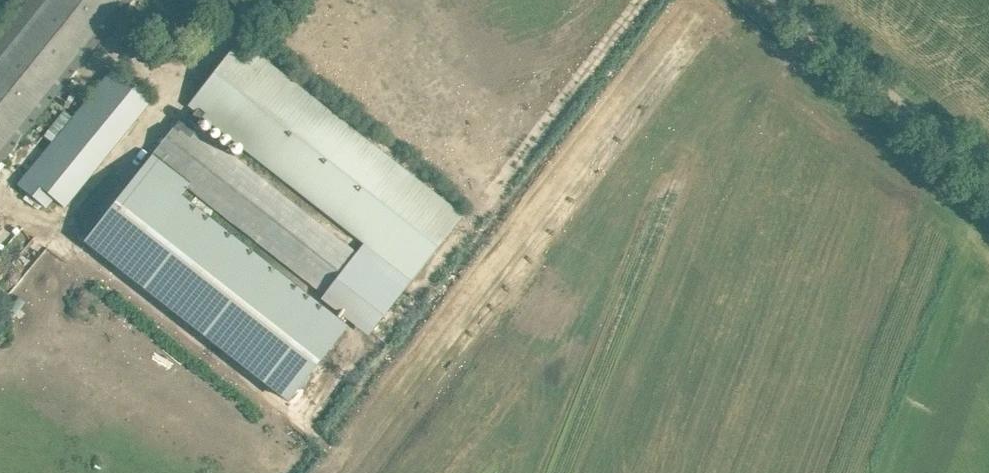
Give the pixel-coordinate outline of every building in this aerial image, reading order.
[(122,0),(16,0),(0,20),(0,151),(122,0)] [(189,107),(195,112),(187,122),(181,118),(151,156),(84,240),(225,352),(287,401),(325,352),(345,327),(181,196),(189,186),(325,294),(320,299),(368,336),(410,280),(412,282),(465,214),(242,40),(189,107)] [(61,132),(98,162),(149,99),(112,69),(61,132)] [(98,162),(61,132),(18,185),(46,208),(53,199),(63,206),(98,162)]
